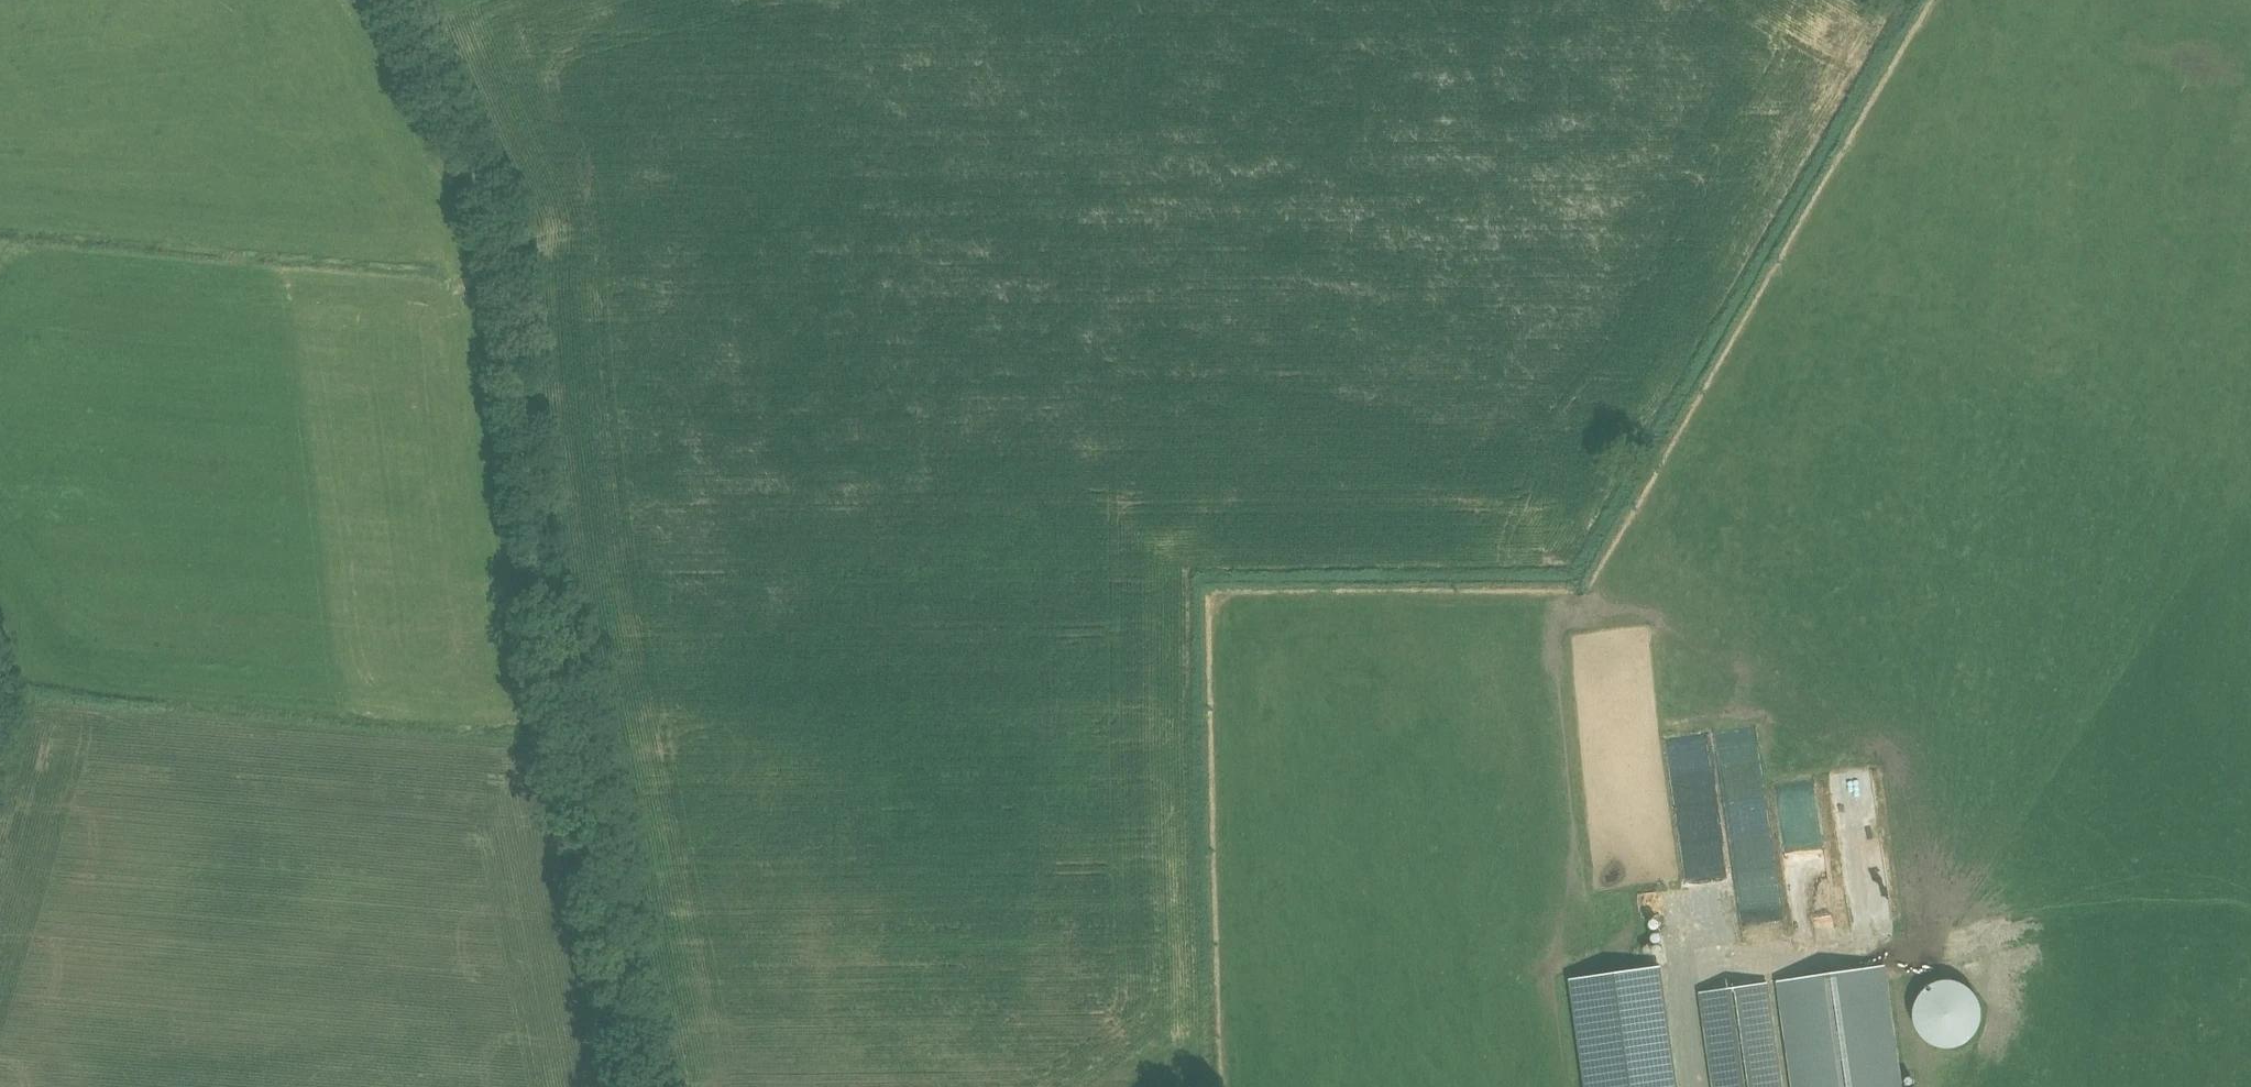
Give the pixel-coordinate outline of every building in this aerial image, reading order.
[(1729,807),(1689,812),(1699,889),(1738,884),(1729,807)] [(1822,892),(1839,891),(1837,876),(1821,877),(1822,892)] [(1882,966),(1781,980),(1797,1086),(1899,1086),(1882,966)] [(1571,980),(1587,1086),(1676,1086),(1659,967),(1571,980)] [(1923,1036),(1932,1043),(1942,1047),(1953,1047),(1964,1043),(1973,1037),(1979,1027),(1982,1017),(1981,1006),(1977,996),(1970,987),(1960,982),(1949,980),(1938,981),(1928,986),(1920,994),(1916,1004),(1915,1015),(1917,1026),(1923,1036)] [(1701,991),(1715,1086),(1782,1086),(1768,982),(1701,991)]
